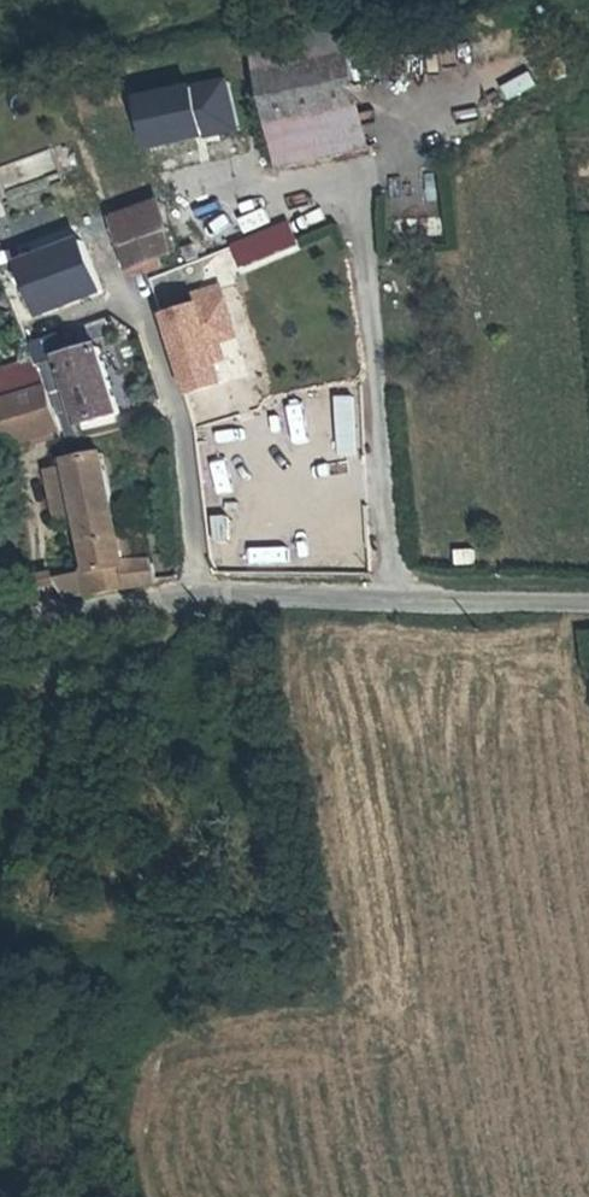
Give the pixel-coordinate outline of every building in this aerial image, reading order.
[(321,109),(329,152),(330,155),(372,146),(350,40),(336,37),(271,51),(285,118),(321,109)] [(237,67),(201,76),(166,84),(175,130),(243,114),(246,113),(237,67)] [(175,130),(166,84),(147,89),(149,100),(156,135),(175,130)] [(113,218),(160,198),(142,142),(156,135),(149,100),(84,132),(113,218)] [(321,109),(285,118),(293,160),(329,152),(321,109)] [(0,167),(0,185),(0,186),(54,169),(48,151),(0,167)] [(160,198),(113,218),(129,266),(172,249),(167,231),(171,230),(160,198)] [(73,222),(63,202),(0,232),(0,255),(73,222)] [(250,229),(277,221),(272,206),(246,214),(250,229)] [(10,283),(27,275),(85,247),(73,222),(0,255),(0,263),(10,283)] [(27,275),(49,319),(105,290),(85,247),(27,275)] [(275,267),(277,266),(273,250),(255,255),(257,266),(197,284),(199,302),(170,310),(192,388),(229,377),(234,323),(255,318),(259,286),(274,281),(275,267)] [(83,384),(96,425),(134,415),(112,351),(64,365),(71,387),(83,384)] [(58,397),(7,413),(18,450),(74,435),(58,397)] [(318,398),(279,408),(283,424),(322,415),(318,398)] [(211,452),(214,483),(229,482),(226,450),(211,452)] [(116,597),(180,583),(174,563),(145,569),(115,461),(86,469),(101,526),(112,569),(110,570),(116,597)] [(86,469),(64,476),(78,531),(101,526),(86,469)] [(232,541),(230,515),(214,516),(216,543),(232,541)] [(290,562),(288,544),(246,548),(248,566),(290,562)]
